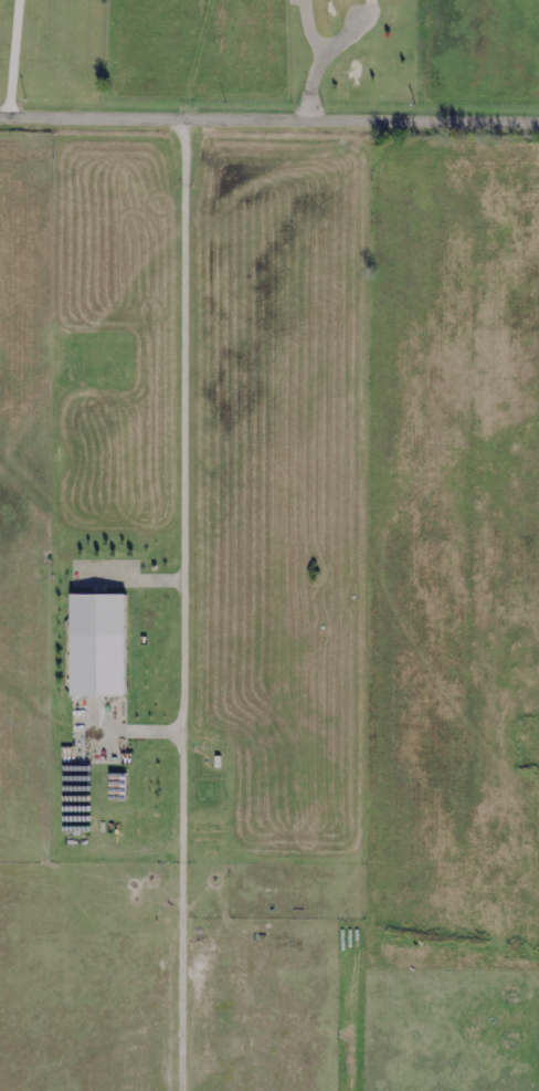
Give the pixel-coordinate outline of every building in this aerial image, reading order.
[(67,595),(124,595),(125,697),(68,697),(67,595)]
